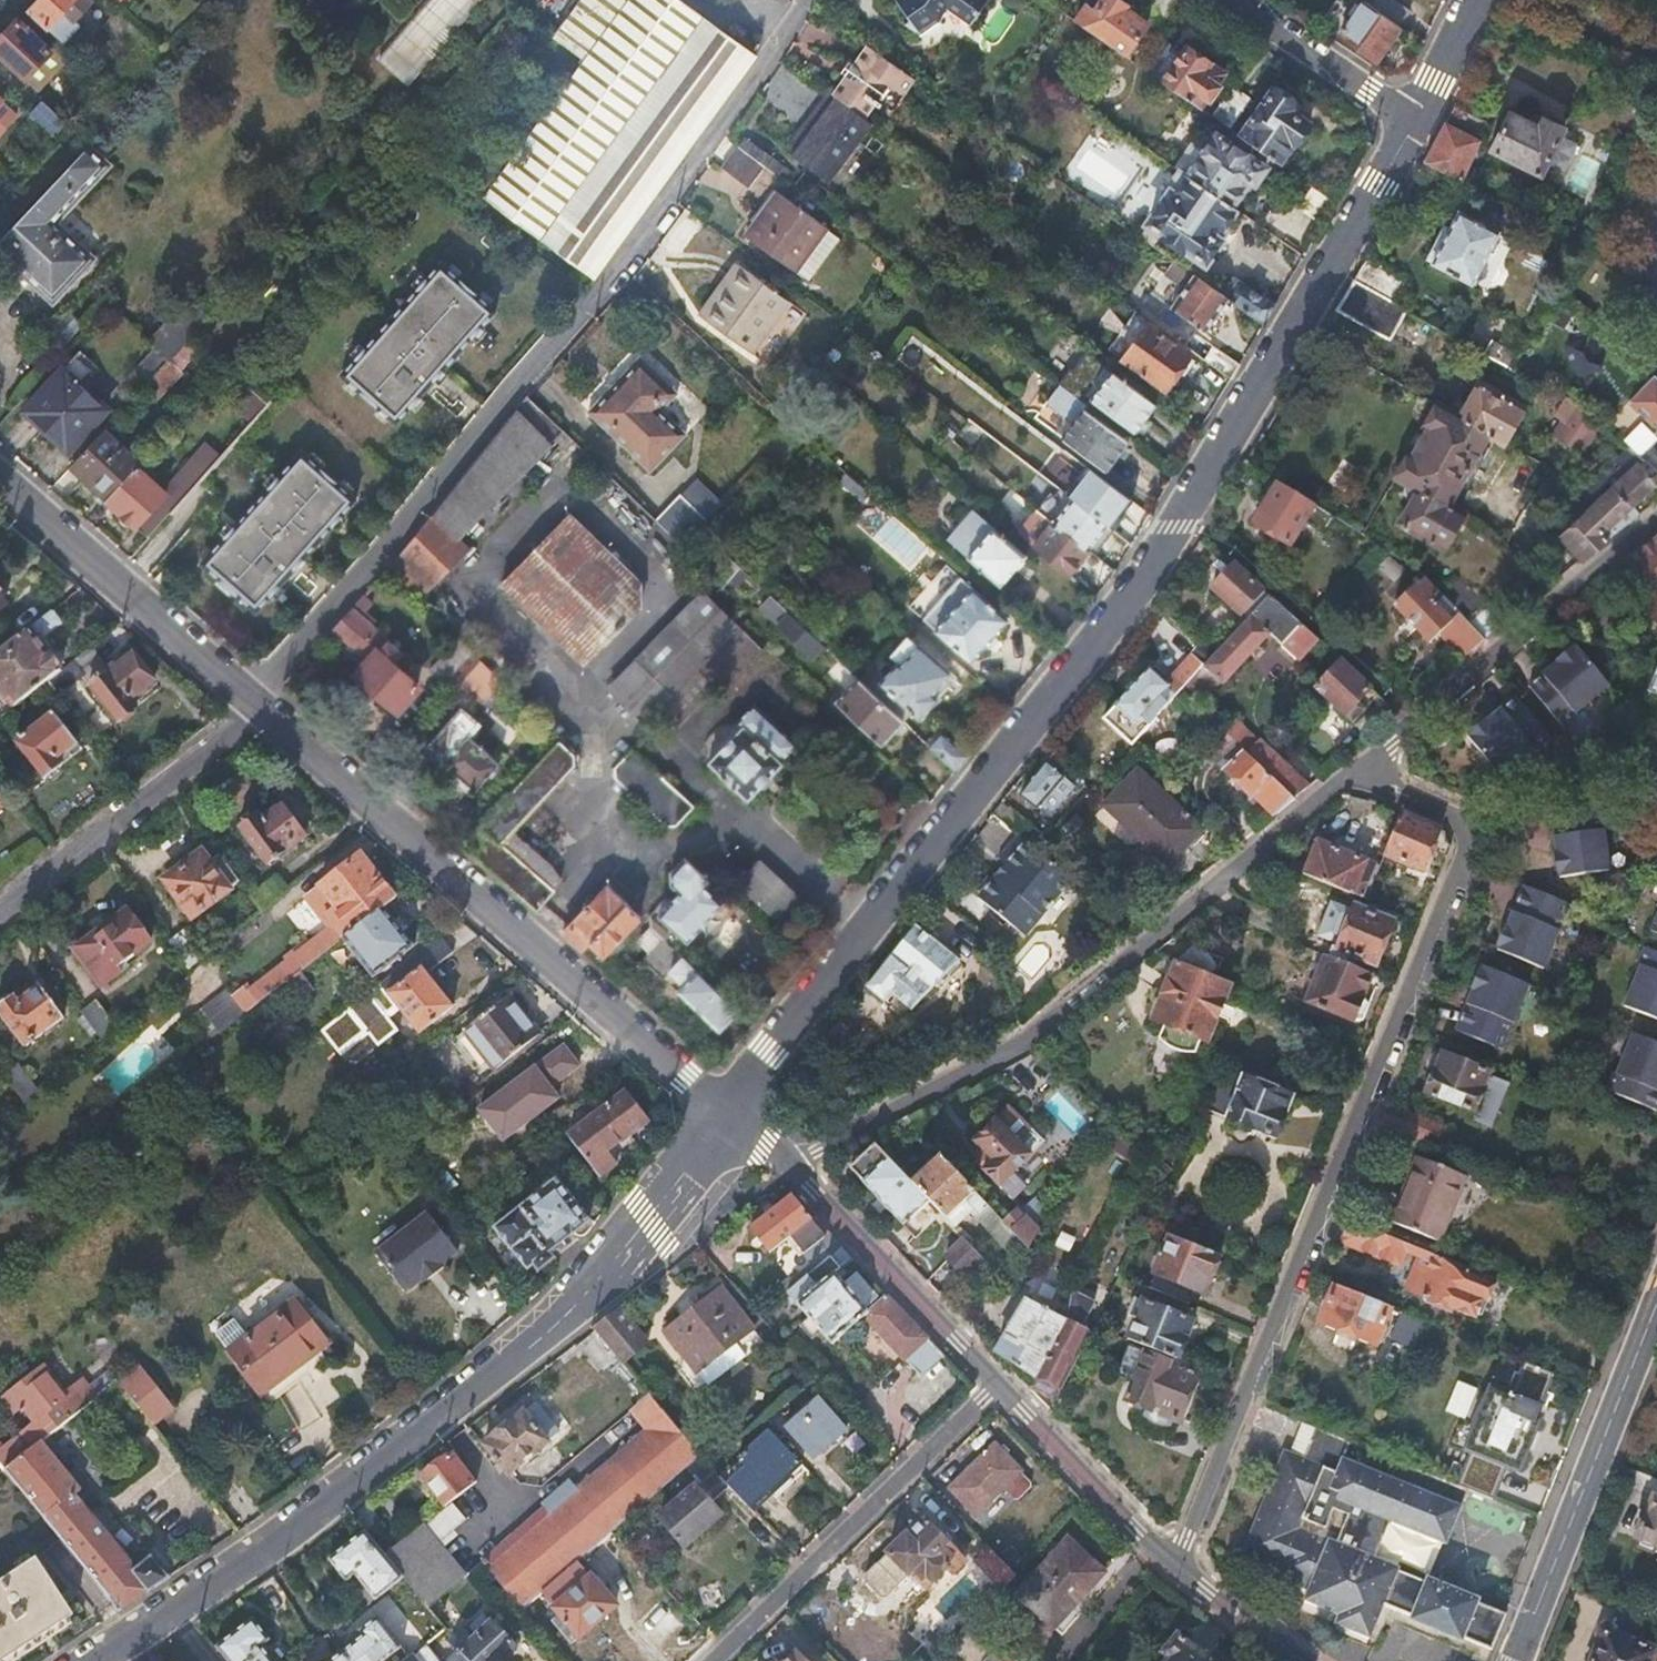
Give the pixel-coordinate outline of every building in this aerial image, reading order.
[(27,10),(56,37),(89,1),(87,0),(37,0),(27,10)] [(376,58),(409,85),(482,0),(427,0),(376,58)] [(595,277),(754,58),(675,0),(630,0),(588,59),(486,198),(593,276),(595,277)] [(528,14),(539,22),(552,4),(545,0),(538,0),(528,14)] [(630,0),(582,0),(557,36),(560,38),(588,59),(630,0)] [(898,1),(912,21),(908,25),(915,32),(920,31),(922,35),(940,23),(939,17),(946,8),(970,24),(987,0),(899,0),(898,1)] [(1104,40),(1125,55),(1148,22),(1126,7),(1127,4),(1121,0),(1090,0),(1075,20),(1104,40)] [(1401,27),(1410,13),(1391,0),(1383,0),(1376,10),(1401,27)] [(1379,59),(1401,27),(1376,10),(1364,1),(1342,33),(1379,59)] [(16,20),(0,37),(0,58),(22,79),(50,51),(16,20)] [(834,94),(864,115),(886,82),(900,92),(912,76),(862,41),(828,91),(834,94)] [(1164,82),(1199,107),(1206,97),(1210,100),(1219,87),(1215,84),(1223,73),(1188,48),(1164,82)] [(739,148),(776,175),(834,94),(828,91),(786,61),(729,140),(739,148)] [(1251,100),(1232,87),(1212,116),(1231,128),(1251,100)] [(1241,136),(1279,162),(1292,142),(1295,144),(1310,123),(1289,109),(1294,101),(1275,89),(1241,136)] [(29,119),(48,138),(63,123),(42,104),(29,119)] [(1474,118),(1453,108),(1424,164),(1460,181),(1486,123),(1474,118)] [(1566,130),(1542,119),(1538,128),(1509,114),(1490,153),(1543,179),(1566,130)] [(1189,177),(1231,206),(1250,180),(1254,183),(1265,167),(1218,135),(1189,177)] [(771,186),(778,177),(776,175),(739,148),(725,167),(750,186),(757,175),(771,186)] [(86,149),(0,242),(0,252),(52,300),(89,258),(51,224),(104,166),(86,149)] [(1217,242),(1238,211),(1231,206),(1189,177),(1179,170),(1166,191),(1171,196),(1151,226),(1164,236),(1205,265),(1220,244),(1217,242)] [(827,228),(778,192),(748,237),(795,272),(827,228)] [(678,247),(698,220),(684,209),(664,236),(678,247)] [(1494,229),(1456,210),(1440,240),(1436,238),(1427,255),(1431,258),(1430,262),(1477,287),(1493,256),(1489,253),(1498,235),(1493,232),(1494,229)] [(1155,247),(1164,236),(1151,226),(1143,238),(1155,247)] [(1593,252),(1599,242),(1586,232),(1579,241),(1593,252)] [(1406,281),(1367,259),(1354,280),(1394,302),(1406,281)] [(794,301),(740,261),(702,315),(754,354),(794,301)] [(340,377),(395,426),(496,314),(441,264),(340,377)] [(1229,299),(1222,294),(1182,266),(1174,277),(1187,287),(1173,307),(1206,331),(1229,299)] [(1264,323),(1274,306),(1232,278),(1222,294),(1229,299),(1264,323)] [(1394,302),(1354,280),(1336,310),(1390,339),(1406,308),(1394,302)] [(189,302),(150,344),(156,350),(168,361),(207,319),(189,302)] [(1148,324),(1123,358),(1164,387),(1188,353),(1148,324)] [(1231,379),(1239,365),(1193,333),(1185,345),(1231,379)] [(1512,366),(1519,356),(1492,341),(1485,352),(1512,366)] [(1587,342),(1565,352),(1576,376),(1592,370),(1594,358),(1587,342)] [(168,361),(156,350),(136,371),(149,382),(168,361)] [(679,390),(675,386),(642,356),(590,411),(652,471),(689,433),(663,409),(679,390)] [(76,357),(25,411),(67,451),(108,409),(79,382),(91,369),(76,357)] [(149,382),(142,390),(154,401),(181,373),(168,361),(149,382)] [(1073,395),(1086,404),(1089,400),(1133,432),(1155,403),(1109,370),(1092,395),(1079,386),(1073,395)] [(1654,377),(1629,403),(1656,429),(1656,380),(1654,377)] [(1444,405),(1434,407),(1426,422),(1430,428),(1414,455),(1406,456),(1395,475),(1418,489),(1400,522),(1444,547),(1463,513),(1449,504),(1487,435),(1503,444),(1524,409),(1479,382),(1462,415),(1444,405)] [(235,405),(253,421),(268,404),(250,388),(235,405)] [(1082,409),(1086,404),(1073,395),(1070,393),(1064,402),(1078,412),(1061,438),(1105,471),(1127,440),(1082,409)] [(389,568),(420,600),(467,550),(457,541),(564,432),(526,397),(389,568)] [(1605,429),(1572,403),(1555,440),(1589,459),(1605,429)] [(69,467),(106,501),(138,466),(142,462),(104,429),(69,467)] [(1017,458),(989,438),(983,447),(1010,468),(1017,458)] [(106,501),(150,540),(222,457),(207,445),(164,489),(138,466),(106,501)] [(1641,513),(1631,504),(1656,476),(1656,473),(1631,451),(1594,488),(1603,496),(1565,536),(1587,557),(1641,513)] [(199,565),(254,614),(355,502),(300,452),(253,505),(199,565)] [(1060,491),(1107,527),(1114,515),(1096,501),(1105,488),(1069,462),(1052,485),(1060,491)] [(852,507),(865,492),(849,476),(834,493),(852,507)] [(1314,506),(1278,484),(1252,524),(1289,547),(1314,506)] [(1053,522),(1088,550),(1099,537),(1104,541),(1113,532),(1107,527),(1060,491),(1053,499),(1064,508),(1053,522)] [(685,546),(709,521),(682,496),(658,521),(685,546)] [(967,506),(946,531),(952,536),(948,542),(999,588),(1025,556),(967,506)] [(640,609),(639,583),(565,518),(499,588),(585,668),(640,609)] [(1033,547),(1073,579),(1083,565),(1080,561),(1088,550),(1053,522),(1033,547)] [(1637,553),(1616,570),(1624,581),(1627,580),(1640,596),(1656,583),(1656,536),(1637,553)] [(707,567),(725,584),(741,568),(723,551),(707,567)] [(1397,577),(1406,565),(1389,552),(1380,564),(1397,577)] [(1269,598),(1233,564),(1211,590),(1241,616),(1246,613),(1252,618),(1269,598)] [(725,584),(721,588),(729,594),(748,575),(741,568),(725,584)] [(158,581),(174,594),(182,585),(166,571),(158,581)] [(1439,634),(1463,658),(1489,637),(1474,623),(1461,611),(1453,619),(1437,603),(1444,595),(1442,593),(1424,577),(1393,608),(1427,644),(1439,634)] [(1461,611),(1474,623),(1490,607),(1457,577),(1442,593),(1444,595),(1461,611)] [(936,631),(971,662),(1007,620),(973,589),(936,631)] [(698,668),(718,687),(723,692),(762,649),(701,593),(609,690),(646,724),(659,710),(698,668)] [(363,597),(335,627),(371,658),(358,673),(397,709),(416,686),(392,664),(403,652),(372,624),(375,618),(367,611),(372,605),(363,597)] [(791,616),(773,598),(761,610),(781,628),(791,616)] [(1180,691),(1198,707),(1219,684),(1223,685),(1271,636),(1299,661),(1318,643),(1269,598),(1252,618),(1216,654),(1204,666),(1180,691)] [(53,612),(7,647),(0,653),(0,688),(15,707),(47,681),(62,670),(39,642),(63,624),(53,612)] [(814,659),(825,648),(791,616),(781,628),(814,659)] [(876,696),(904,721),(913,712),(919,719),(937,699),(931,693),(952,673),(920,644),(918,647),(909,637),(893,655),(902,663),(882,685),(884,687),(876,696)] [(429,672),(443,684),(451,675),(472,651),(458,638),(429,672)] [(1610,686),(1600,673),(1577,644),(1555,662),(1557,667),(1546,675),(1542,675),(1529,685),(1563,725),(1577,715),(1576,711),(1610,686)] [(1216,654),(1205,645),(1193,657),(1204,666),(1216,654)] [(91,647),(62,670),(47,681),(66,706),(85,692),(84,689),(88,685),(120,725),(139,711),(133,703),(155,686),(128,654),(109,669),(91,647)] [(472,651),(451,675),(463,687),(469,684),(478,693),(494,676),(472,651)] [(1135,740),(1180,691),(1204,666),(1193,657),(1166,684),(1149,671),(1103,719),(1121,737),(1126,732),(1135,740)] [(1347,716),(1370,690),(1340,663),(1316,689),(1347,716)] [(678,728),(718,687),(698,668),(659,710),(678,728)] [(879,746),(904,721),(876,696),(858,679),(834,703),(879,746)] [(1550,736),(1517,695),(1501,708),(1504,711),(1492,720),(1488,718),(1467,734),(1500,774),(1533,747),(1536,749),(1550,736)] [(745,728),(718,756),(712,763),(752,800),(787,764),(784,759),(799,744),(755,703),(739,721),(745,728)] [(422,751),(465,792),(469,786),(474,790),(499,763),(469,735),(479,724),(462,707),(422,751)] [(53,713),(16,742),(46,781),(62,768),(57,761),(78,745),(53,713)] [(712,750),(718,756),(745,728),(739,721),(712,750)] [(1204,749),(1229,773),(1247,753),(1222,730),(1204,749)] [(932,747),(957,770),(967,757),(943,734),(932,747)] [(461,845),(537,911),(555,890),(502,843),(574,767),(575,757),(558,740),(461,845)] [(1247,753),(1296,799),(1309,788),(1258,741),(1247,753)] [(697,808),(634,751),(618,768),(618,778),(670,826),(680,827),(697,808)] [(1229,773),(1275,816),(1296,799),(1247,753),(1229,773)] [(1045,766),(1022,797),(1041,813),(1043,810),(1052,818),(1075,790),(1045,766)] [(1199,831),(1137,772),(1105,807),(1168,864),(1199,831)] [(1609,870),(1600,801),(1573,805),(1549,809),(1553,837),(1557,836),(1560,853),(1554,854),(1557,870),(1561,877),(1609,870)] [(238,863),(230,869),(261,911),(284,893),(273,879),(282,871),(273,860),(304,836),(280,803),(260,818),(253,810),(235,825),(261,859),(244,871),(238,863)] [(1443,832),(1400,813),(1383,857),(1421,873),(1430,854),(1445,860),(1449,849),(1443,832)] [(1042,918),(1072,880),(1015,834),(995,858),(1005,865),(1010,871),(1001,882),(995,878),(992,882),(987,877),(976,891),(980,895),(978,900),(1019,933),(1035,912),(1042,918)] [(1293,862),(1289,869),(1352,896),(1365,862),(1317,841),(1307,866),(1293,862)] [(193,918),(229,890),(202,854),(166,882),(179,898),(176,901),(187,916),(189,915),(193,918)] [(714,881),(685,855),(673,869),(672,886),(679,892),(658,916),(688,942),(725,902),(709,886),(714,881)] [(360,856),(305,899),(322,920),(331,914),(338,922),(249,990),(259,1004),(287,982),(299,972),(342,939),(381,908),(393,899),(360,856)] [(760,860),(738,885),(787,929),(809,904),(760,860)] [(1365,862),(1352,896),(1359,899),(1374,865),(1365,862)] [(1010,871),(1005,865),(995,878),(1001,882),(1010,871)] [(1374,865),(1359,899),(1365,902),(1379,867),(1374,865)] [(1543,967),(1568,903),(1523,884),(1512,910),(1515,912),(1508,927),(1505,926),(1497,944),(1497,949),(1543,967)] [(563,933),(583,951),(590,944),(626,906),(606,887),(563,933)] [(626,906),(590,944),(603,956),(639,917),(626,906)] [(412,946),(381,908),(342,939),(373,977),(412,946)] [(1332,947),(1328,957),(1353,967),(1356,958),(1375,965),(1393,924),(1355,908),(1339,950),(1332,947)] [(125,912),(74,949),(103,988),(123,974),(118,968),(149,945),(125,912)] [(1026,939),(1042,918),(1035,912),(1019,933),(1026,939)] [(893,996),(911,1011),(953,957),(916,928),(868,990),(884,1003),(893,996)] [(639,944),(648,953),(662,939),(651,929),(639,944)] [(377,984),(323,1027),(342,1050),(364,1032),(377,1047),(397,1030),(385,1015),(396,1006),(418,1033),(453,1005),(427,973),(453,951),(439,934),(412,955),(377,984)] [(184,935),(171,945),(189,970),(203,959),(184,935)] [(648,953),(640,962),(661,981),(669,972),(681,983),(674,990),(719,1031),(738,1010),(662,939),(648,953)] [(611,975),(621,984),(640,962),(648,953),(639,944),(611,975)] [(1192,945),(1175,959),(1176,960),(1217,977),(1224,959),(1192,945)] [(1644,946),(1637,963),(1639,965),(1624,1005),(1656,1019),(1656,951),(1644,946)] [(1328,957),(1324,955),(1305,1002),(1350,1021),(1363,1022),(1369,1008),(1367,1003),(1362,1001),(1372,975),(1353,967),(1328,957)] [(1217,977),(1176,960),(1153,1019),(1164,1024),(1158,1038),(1160,1041),(1163,1043),(1167,1045),(1173,1049),(1178,1050),(1183,1051),(1188,1051),(1195,1052),(1201,1038),(1208,1041),(1232,983),(1217,977)] [(1501,1049),(1526,987),(1478,967),(1470,987),(1473,989),(1469,1003),(1465,1002),(1454,1030),(1501,1049)] [(299,972),(287,982),(299,996),(311,988),(299,972)] [(0,1000),(0,1016),(25,1047),(65,1017),(40,985),(19,1001),(12,991),(0,1000)] [(221,1033),(246,1014),(226,989),(201,1008),(221,1033)] [(515,1017),(521,1012),(508,996),(450,1041),(474,1069),(487,1059),(496,1070),(535,1039),(515,1017)] [(904,1020),(911,1011),(893,996),(884,1003),(904,1020)] [(104,1039),(115,1030),(97,1007),(85,1014),(104,1039)] [(540,1035),(521,1012),(515,1017),(535,1039),(540,1035)] [(152,1025),(97,1075),(118,1098),(173,1047),(152,1025)] [(1632,1034),(1615,1074),(1612,1074),(1606,1090),(1655,1110),(1656,1105),(1656,1044),(1632,1034)] [(554,1071),(557,1069),(542,1051),(504,1081),(533,1116),(568,1089),(554,1071)] [(1441,1057),(1427,1095),(1472,1112),(1486,1074),(1441,1057)] [(1074,1089),(1047,1066),(1035,1081),(1062,1103),(1074,1089)] [(3,1077),(23,1103),(37,1092),(18,1067),(3,1077)] [(572,1087),(557,1069),(554,1071),(568,1089),(572,1087)] [(1215,1083),(1205,1109),(1275,1137),(1290,1099),(1277,1093),(1277,1091),(1260,1084),(1258,1086),(1244,1081),(1240,1092),(1215,1083)] [(624,1093),(567,1138),(600,1178),(616,1163),(607,1152),(646,1121),(624,1093)] [(1043,1143),(1007,1108),(972,1143),(983,1154),(973,1165),(1012,1204),(1027,1189),(1013,1175),(1043,1143)] [(1388,1108),(1381,1127),(1442,1152),(1450,1132),(1388,1108)] [(914,1186),(876,1145),(851,1168),(917,1239),(942,1215),(914,1186)] [(1005,1223),(943,1157),(914,1186),(942,1215),(957,1231),(977,1212),(997,1232),(1005,1223)] [(1467,1179),(1417,1159),(1391,1223),(1442,1243),(1467,1179)] [(557,1181),(495,1229),(512,1250),(504,1257),(520,1278),(589,1223),(557,1181)] [(365,1233),(408,1290),(465,1246),(420,1190),(365,1233)] [(831,1235),(794,1195),(752,1228),(771,1253),(776,1251),(792,1237),(806,1255),(821,1242),(831,1235)] [(1028,1216),(1013,1231),(1031,1251),(1049,1217),(1042,1210),(1033,1219),(1028,1216)] [(1494,1280),(1351,1223),(1343,1244),(1399,1267),(1405,1253),(1419,1260),(1407,1292),(1429,1301),(1429,1305),(1451,1313),(1452,1310),(1474,1319),(1480,1302),(1484,1304),(1494,1280)] [(841,1246),(831,1235),(821,1242),(834,1253),(841,1246)] [(1221,1257),(1173,1236),(1157,1276),(1174,1283),(1168,1297),(1190,1305),(1195,1293),(1201,1277),(1211,1281),(1221,1257)] [(792,1237),(776,1251),(789,1268),(806,1255),(792,1237)] [(947,1259),(949,1262),(965,1279),(985,1260),(967,1241),(947,1259)] [(834,1253),(786,1296),(832,1346),(864,1319),(903,1362),(907,1362),(921,1377),(930,1369),(944,1355),(897,1307),(896,1306),(882,1291),(864,1308),(836,1276),(854,1260),(841,1246),(834,1253)] [(1201,1277),(1195,1293),(1205,1297),(1211,1281),(1201,1277)] [(1389,1310),(1334,1288),(1319,1323),(1373,1346),(1382,1344),(1387,1333),(1383,1327),(1389,1310)] [(721,1289),(666,1331),(698,1375),(753,1331),(721,1289)] [(1087,1295),(1077,1289),(1073,1298),(1072,1309),(1077,1312),(1087,1295)] [(1129,1341),(1177,1361),(1187,1338),(1178,1334),(1184,1319),(1190,1305),(1168,1297),(1150,1289),(1144,1302),(1135,1299),(1128,1315),(1137,1319),(1129,1341)] [(1047,1294),(1034,1307),(1067,1328),(1077,1312),(1072,1309),(1047,1294)] [(335,1352),(294,1303),(228,1353),(268,1403),(335,1352)] [(1028,1304),(995,1355),(1034,1380),(1067,1328),(1034,1307),(1028,1304)] [(622,1309),(595,1330),(623,1363),(625,1362),(647,1344),(622,1309)] [(1067,1328),(1034,1380),(1031,1385),(1046,1395),(1052,1399),(1090,1335),(1083,1331),(1090,1320),(1077,1312),(1067,1328)] [(1391,1342),(1412,1351),(1422,1324),(1401,1315),(1391,1342)] [(1178,1334),(1187,1338),(1193,1324),(1184,1319),(1178,1334)] [(1165,1361),(1130,1346),(1118,1377),(1133,1384),(1125,1402),(1144,1410),(1139,1422),(1141,1428),(1162,1437),(1167,1435),(1172,1422),(1179,1422),(1196,1376),(1166,1363),(1165,1361)] [(944,1355),(930,1369),(948,1388),(963,1376),(944,1355)] [(1491,1503),(1505,1469),(1518,1474),(1538,1422),(1534,1420),(1551,1376),(1523,1364),(1509,1399),(1489,1392),(1465,1452),(1471,1455),(1457,1489),(1467,1493),(1491,1503)] [(4,1472),(39,1443),(87,1406),(71,1389),(62,1396),(39,1368),(2,1398),(27,1428),(2,1447),(0,1445),(0,1467),(4,1472)] [(119,1388),(140,1414),(154,1404),(133,1376),(119,1388)] [(492,1563),(488,1567),(525,1608),(535,1600),(543,1592),(580,1560),(614,1530),(686,1468),(700,1457),(648,1391),(641,1397),(644,1400),(633,1410),(649,1429),(579,1489),(553,1512),(507,1550),(492,1563)] [(818,1398),(786,1428),(815,1459),(847,1429),(818,1398)] [(527,1414),(524,1411),(485,1443),(501,1462),(496,1467),(500,1473),(506,1469),(510,1473),(549,1441),(540,1429),(548,1422),(536,1406),(527,1414)] [(1303,1460),(1316,1430),(1305,1425),(1292,1456),(1303,1460)] [(1283,1452),(1241,1553),(1276,1568),(1272,1577),(1307,1592),(1303,1602),(1338,1616),(1334,1626),(1369,1641),(1382,1608),(1410,1619),(1409,1622),(1461,1644),(1462,1641),(1490,1653),(1506,1617),(1477,1605),(1478,1602),(1426,1581),(1425,1584),(1397,1572),(1398,1569),(1374,1559),(1389,1522),(1446,1546),(1467,1493),(1457,1489),(1397,1464),(1390,1481),(1344,1462),(1352,1445),(1316,1430),(1303,1460),(1292,1456),(1283,1452)] [(730,1488),(752,1511),(802,1467),(771,1432),(720,1477),(730,1488)] [(4,1472),(54,1533),(84,1508),(74,1495),(80,1491),(39,1443),(4,1472)] [(995,1446),(949,1490),(977,1518),(1023,1473),(995,1446)] [(479,1481),(454,1451),(423,1477),(447,1508),(450,1505),(479,1481)] [(709,1466),(700,1457),(686,1468),(705,1488),(700,1491),(698,1488),(662,1520),(685,1547),(721,1516),(711,1505),(730,1488),(720,1477),(709,1466)] [(553,1512),(579,1489),(571,1480),(546,1502),(553,1512)] [(489,1494),(479,1481),(450,1505),(461,1519),(489,1494)] [(1638,1538),(1656,1546),(1656,1496),(1655,1495),(1638,1538)] [(368,1506),(354,1517),(364,1528),(387,1556),(421,1528),(414,1519),(392,1536),(368,1506)] [(54,1533),(118,1612),(167,1579),(151,1560),(137,1571),(88,1512),(84,1508),(54,1533)] [(928,1521),(924,1523),(916,1521),(910,1524),(907,1527),(908,1531),(908,1534),(907,1536),(904,1537),(863,1575),(862,1580),(879,1598),(885,1598),(910,1573),(923,1590),(946,1569),(952,1574),(965,1562),(928,1521)] [(387,1556),(405,1576),(432,1607),(465,1578),(424,1526),(421,1528),(387,1556)] [(356,1572),(378,1599),(405,1576),(387,1556),(364,1528),(329,1558),(347,1580),(356,1572)] [(1018,1595),(1047,1623),(1069,1598),(1076,1604),(1105,1572),(1071,1539),(1018,1595)] [(488,1558),(492,1563),(507,1550),(503,1544),(488,1558)] [(1002,1590),(1015,1575),(989,1548),(973,1561),(1002,1590)] [(74,1616),(37,1560),(0,1585),(0,1660),(6,1660),(74,1616)] [(591,1574),(580,1560),(543,1592),(554,1605),(591,1574)] [(560,1612),(580,1636),(616,1605),(591,1574),(554,1605),(560,1612)] [(1069,1598),(1047,1623),(1054,1630),(1076,1604),(1069,1598)] [(525,1608),(543,1628),(551,1619),(535,1600),(525,1608)] [(1076,1604),(1054,1630),(1062,1637),(1086,1613),(1076,1604)] [(450,1629),(432,1607),(412,1622),(431,1645),(450,1629)] [(560,1612),(551,1619),(572,1642),(580,1636),(560,1612)] [(456,1660),(458,1660),(508,1660),(504,1656),(517,1645),(487,1614),(474,1627),(481,1635),(456,1660)] [(344,1652),(352,1660),(389,1660),(402,1651),(405,1648),(380,1616),(361,1629),(364,1636),(344,1652)] [(219,1652),(228,1660),(274,1660),(263,1649),(271,1640),(251,1621),(219,1652)] [(1000,1650),(969,1625),(947,1649),(942,1655),(950,1660),(991,1660),(1000,1650)] [(1654,1650),(1612,1635),(1612,1633),(1610,1631),(1608,1630),(1605,1630),(1602,1630),(1600,1632),(1599,1635),(1600,1638),(1601,1640),(1603,1641),(1595,1660),(1656,1660),(1653,1654),(1654,1650)] [(1169,1658),(1166,1660),(1215,1660),(1207,1655),(1203,1657),(1179,1635),(1163,1652),(1169,1658)] [(428,1647),(414,1658),(416,1660),(442,1660),(428,1647)] [(389,1660),(410,1660),(402,1651),(389,1660)] [(344,1652),(333,1660),(352,1660),(344,1652)]
